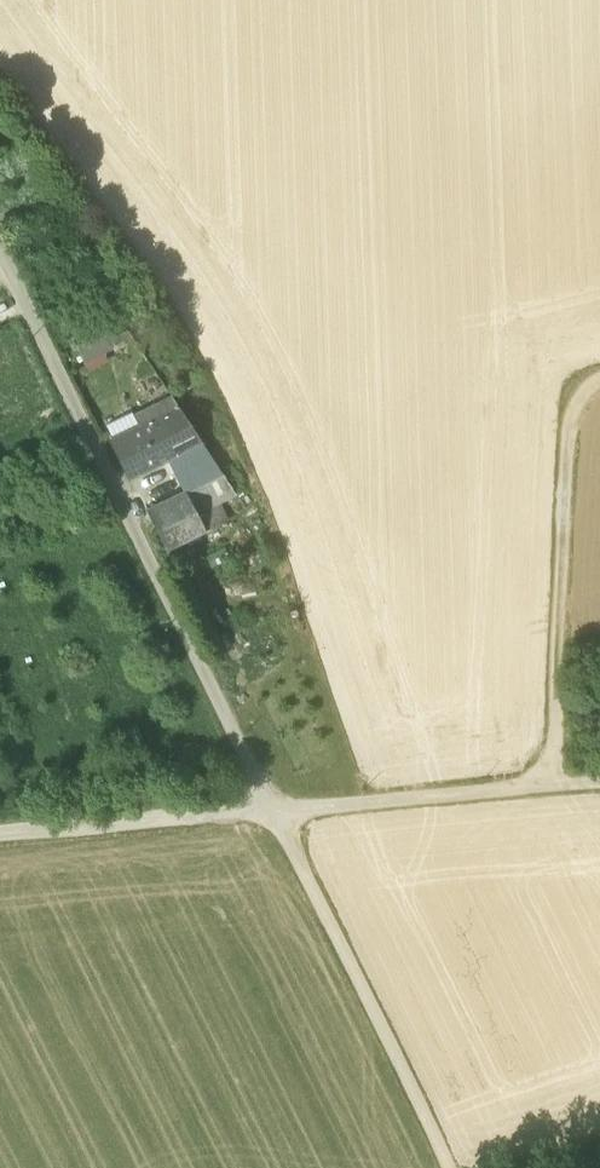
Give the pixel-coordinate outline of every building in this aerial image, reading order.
[(75,346),(84,363),(132,337),(121,321),(75,346)] [(112,442),(129,477),(168,458),(201,442),(171,396),(170,397),(133,416),(140,428),(112,442)] [(168,458),(185,493),(186,492),(222,475),(201,442),(168,458)] [(186,492),(206,531),(224,522),(216,506),(236,496),(222,475),(186,492)] [(206,531),(186,492),(185,493),(146,511),(166,551),(206,531)]
